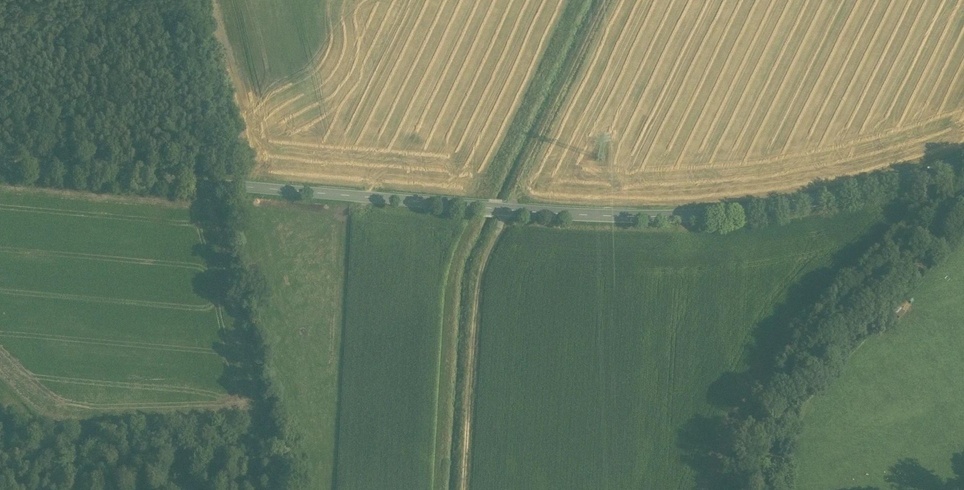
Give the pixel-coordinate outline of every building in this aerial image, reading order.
[(900,306),(893,313),(899,319),(906,312),(900,306)]
